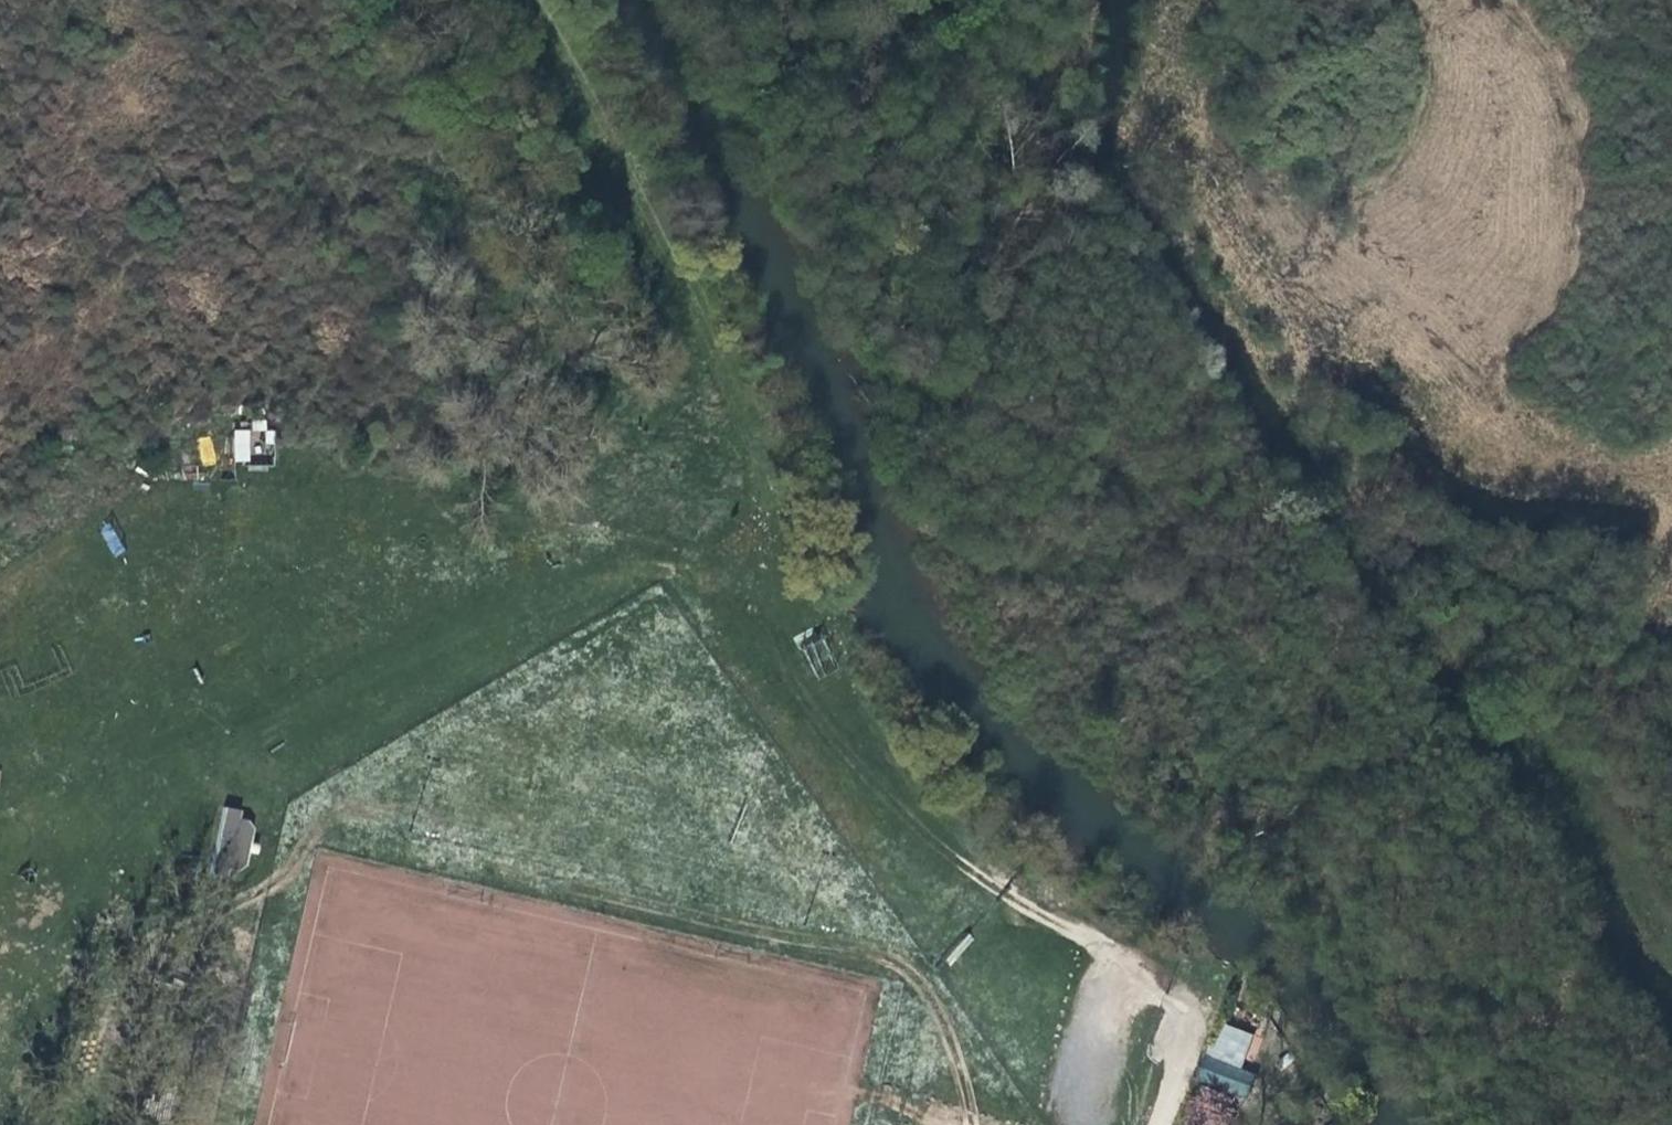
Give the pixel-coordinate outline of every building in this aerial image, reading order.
[(233,430),(235,462),(251,461),(249,429),(233,430)] [(215,868),(247,872),(255,814),(222,810),(215,868)] [(1246,1098),(1254,1074),(1240,1070),(1251,1032),(1216,1022),(1197,1083),(1246,1098)]
